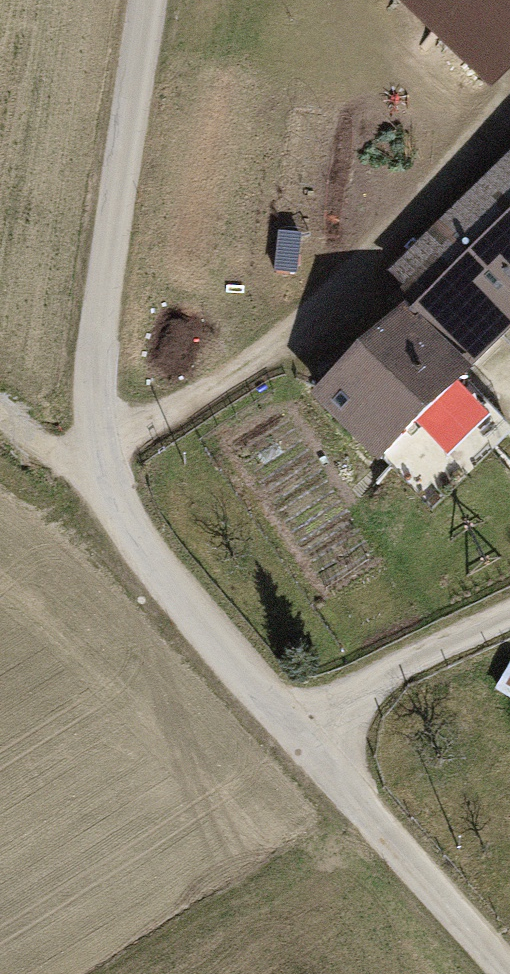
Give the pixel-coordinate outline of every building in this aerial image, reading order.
[(475,63),(509,28),(509,0),(412,0),(475,63)] [(392,266),(426,301),(407,320),(400,312),(317,393),(376,453),(465,366),(457,358),(509,306),(509,151),(392,266)] [(496,694),(509,700),(509,666),(496,694)]
